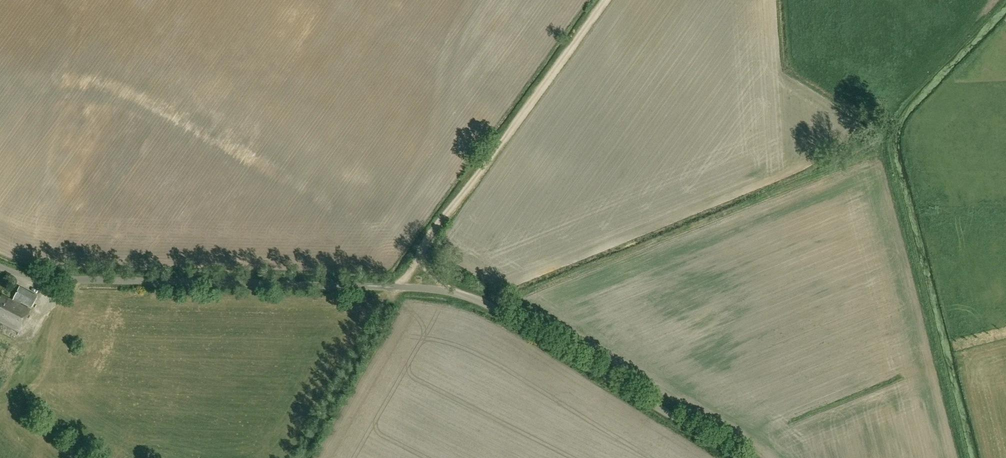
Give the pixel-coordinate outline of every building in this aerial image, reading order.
[(13,301),(2,295),(0,299),(0,321),(20,331),(31,310),(20,304),(21,301),(33,307),(38,296),(20,287),(13,301)]
